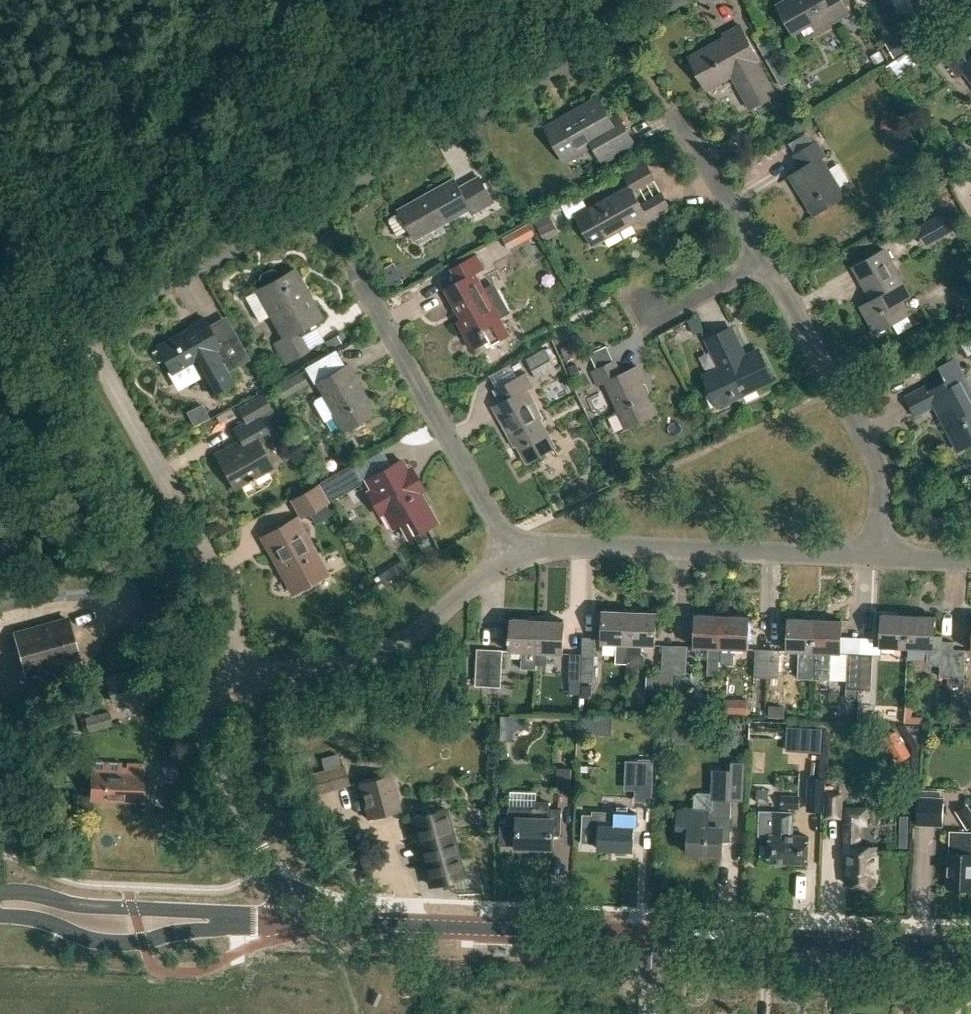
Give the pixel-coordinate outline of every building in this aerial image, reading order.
[(776,5),(793,35),(812,24),(817,32),(850,13),(842,0),(785,0),(776,5)] [(724,34),(725,37),(689,57),(712,98),(713,98),(708,89),(736,74),(753,105),(745,110),(746,111),(776,94),(758,62),(760,60),(740,25),(724,34)] [(885,43),(893,56),(911,45),(903,32),(885,43)] [(965,37),(943,53),(959,74),(965,70),(970,78),(970,45),(965,37)] [(923,79),(916,62),(921,61),(917,50),(896,58),(906,85),(923,79)] [(611,120),(598,98),(546,127),(565,160),(593,144),(603,162),(635,144),(619,116),(611,120)] [(825,156),(817,142),(796,155),(803,168),(791,175),(815,215),(845,196),(822,158),(825,156)] [(848,159),(839,162),(847,182),(856,178),(848,159)] [(501,175),(489,181),(501,202),(512,195),(501,175)] [(410,229),(415,239),(471,208),(474,213),(494,201),(480,177),(460,188),(455,179),(400,210),(401,212),(391,217),(390,221),(398,236),(410,229)] [(588,209),(577,215),(593,245),(608,237),(619,231),(640,218),(644,224),(671,209),(662,193),(641,204),(630,186),(588,209)] [(917,227),(928,246),(959,227),(948,208),(917,227)] [(539,229),(546,241),(559,233),(552,221),(539,229)] [(503,238),(509,251),(536,236),(529,224),(503,238)] [(853,268),(872,302),(862,307),(876,333),(908,315),(901,302),(911,297),(885,250),(853,268)] [(458,282),(445,289),(462,319),(458,322),(473,349),(486,341),(489,346),(510,334),(501,317),(510,312),(498,290),(488,295),(485,289),(476,273),(485,268),(478,254),(451,268),(458,282)] [(275,343),(286,363),(308,351),(298,332),(322,319),(295,269),(280,277),(276,270),(271,269),(260,274),(259,280),(263,287),(246,296),(259,320),(270,314),(284,338),(275,343)] [(705,332),(697,315),(688,319),(696,336),(705,332)] [(202,374),(213,395),(232,384),(220,363),(227,360),(230,364),(242,357),(231,337),(220,344),(206,318),(190,327),(191,329),(157,348),(179,387),(202,374)] [(745,357),(731,328),(708,339),(721,368),(707,375),(720,404),(770,380),(757,351),(745,357)] [(325,342),(329,349),(346,340),(342,332),(325,342)] [(567,359),(568,359),(569,361),(573,360),(572,357),(575,356),(572,351),(575,349),(573,343),(561,348),(567,359)] [(549,348),(530,357),(541,378),(559,368),(549,348)] [(955,443),(970,434),(970,391),(955,359),(940,367),(945,378),(908,398),(916,415),(935,405),(955,443)] [(621,374),(615,361),(592,371),(598,385),(605,382),(627,427),(656,413),(642,382),(645,381),(638,366),(621,374)] [(315,399),(314,403),(324,422),(334,416),(342,431),(372,414),(358,391),(362,389),(348,364),(316,382),(324,394),(315,399)] [(570,368),(575,379),(581,390),(588,387),(582,375),(583,374),(579,364),(570,368)] [(276,387),(282,399),(309,384),(302,372),(276,387)] [(512,432),(528,461),(554,447),(539,419),(542,417),(527,390),(534,386),(527,373),(496,390),(510,416),(502,421),(509,433),(512,432)] [(217,457),(235,488),(273,467),(259,443),(271,436),(259,416),(272,409),(263,394),(239,408),(246,422),(234,428),(243,443),(217,457)] [(393,528),(401,542),(436,523),(401,460),(366,479),(372,490),(360,496),(372,518),(377,516),(386,532),(393,528)] [(361,482),(351,464),(320,481),(330,500),(361,482)] [(292,503),(305,523),(331,507),(318,487),(292,503)] [(284,578),(292,592),(295,590),(296,592),(328,574),(296,518),(262,537),(276,564),(280,562),(288,576),(284,578)] [(616,662),(628,663),(631,611),(604,610),(603,643),(617,643),(616,662)] [(628,663),(642,663),(643,644),(656,645),(657,612),(631,611),(628,663)] [(709,658),(721,659),(723,615),(697,614),(695,647),(710,647),(709,658)] [(881,647),(908,648),(909,615),(883,614),(881,647)] [(721,659),(722,659),(722,648),(748,649),(750,616),(723,615),(721,659)] [(941,677),(953,677),(954,642),(943,641),(943,636),(935,636),(935,616),(909,615),(908,648),(928,649),(928,660),(932,665),(941,665),(941,677)] [(522,668),(535,668),(537,619),(511,618),(509,651),(523,652),(522,668)] [(798,678),(813,679),(816,619),(789,618),(788,651),(800,651),(798,678)] [(15,634),(25,672),(80,657),(70,619),(15,634)] [(535,668),(537,668),(537,663),(548,664),(548,653),(562,653),(564,621),(537,619),(535,668)] [(813,679),(815,679),(816,652),(841,653),(842,620),(816,619),(813,679)] [(583,653),(582,681),(594,681),(596,636),(583,636),(583,653)] [(954,642),(953,677),(965,678),(967,650),(954,650),(955,642),(954,642)] [(673,691),(674,673),(675,644),(663,644),(663,672),(658,672),(657,691),(673,691)] [(675,644),(674,673),(687,673),(688,645),(675,644)] [(504,649),(478,648),(476,684),(502,686),(504,649)] [(756,648),(755,676),(767,677),(768,648),(756,648)] [(768,648),(767,677),(780,677),(781,649),(768,648)] [(570,681),(582,681),(583,653),(571,652),(570,681)] [(847,689),(859,689),(861,653),(849,652),(847,689)] [(861,653),(859,689),(872,690),(873,654),(861,653)] [(129,679),(108,686),(113,700),(133,694),(129,679)] [(582,686),(582,698),(592,698),(593,686),(582,686)] [(770,705),(770,718),(786,718),(786,705),(770,705)] [(83,719),(87,734),(111,727),(107,712),(83,719)] [(897,731),(886,738),(890,746),(902,739),(897,731)] [(337,754),(322,758),(326,769),(306,775),(303,764),(293,767),(300,795),(312,792),(312,794),(350,784),(344,764),(340,765),(337,754)] [(143,801),(145,763),(92,761),(90,799),(143,801)] [(638,798),(650,798),(652,763),(639,762),(638,798)] [(688,853),(721,854),(722,842),(730,841),(729,834),(730,800),(742,800),(743,763),(730,762),(730,770),(712,770),(711,800),(712,800),(712,808),(708,811),(677,810),(676,828),(689,828),(688,853)] [(557,792),(572,792),(572,768),(558,768),(557,792)] [(359,782),(368,819),(401,810),(391,774),(359,782)] [(807,810),(823,810),(824,782),(809,781),(807,810)] [(826,818),(843,818),(843,791),(827,791),(826,818)] [(782,795),(782,808),(800,808),(800,795),(782,795)] [(918,823),(942,824),(943,798),(920,796),(918,823)] [(517,847),(553,848),(553,836),(561,835),(562,809),(549,809),(549,802),(537,802),(537,806),(510,805),(506,822),(501,822),(500,845),(517,846),(517,847)] [(967,829),(970,827),(970,810),(967,804),(956,811),(967,829)] [(414,828),(409,830),(410,836),(416,835),(422,857),(424,856),(432,886),(462,878),(457,860),(459,859),(446,808),(411,817),(414,828)] [(847,884),(874,885),(876,847),(860,847),(860,828),(867,828),(867,809),(846,808),(844,856),(848,856),(847,884)] [(583,814),(582,843),(599,844),(599,849),(633,850),(634,831),(643,832),(644,816),(634,815),(634,816),(632,816),(632,820),(634,820),(634,826),(615,825),(616,812),(593,811),(593,814),(583,814)] [(761,811),(760,835),(771,836),(770,861),(774,862),(776,865),(785,865),(787,862),(808,863),(809,836),(792,836),(793,813),(773,812),(761,811)] [(951,831),(950,853),(949,853),(948,888),(951,888),(953,890),(961,890),(962,888),(970,889),(970,832),(951,831)]
